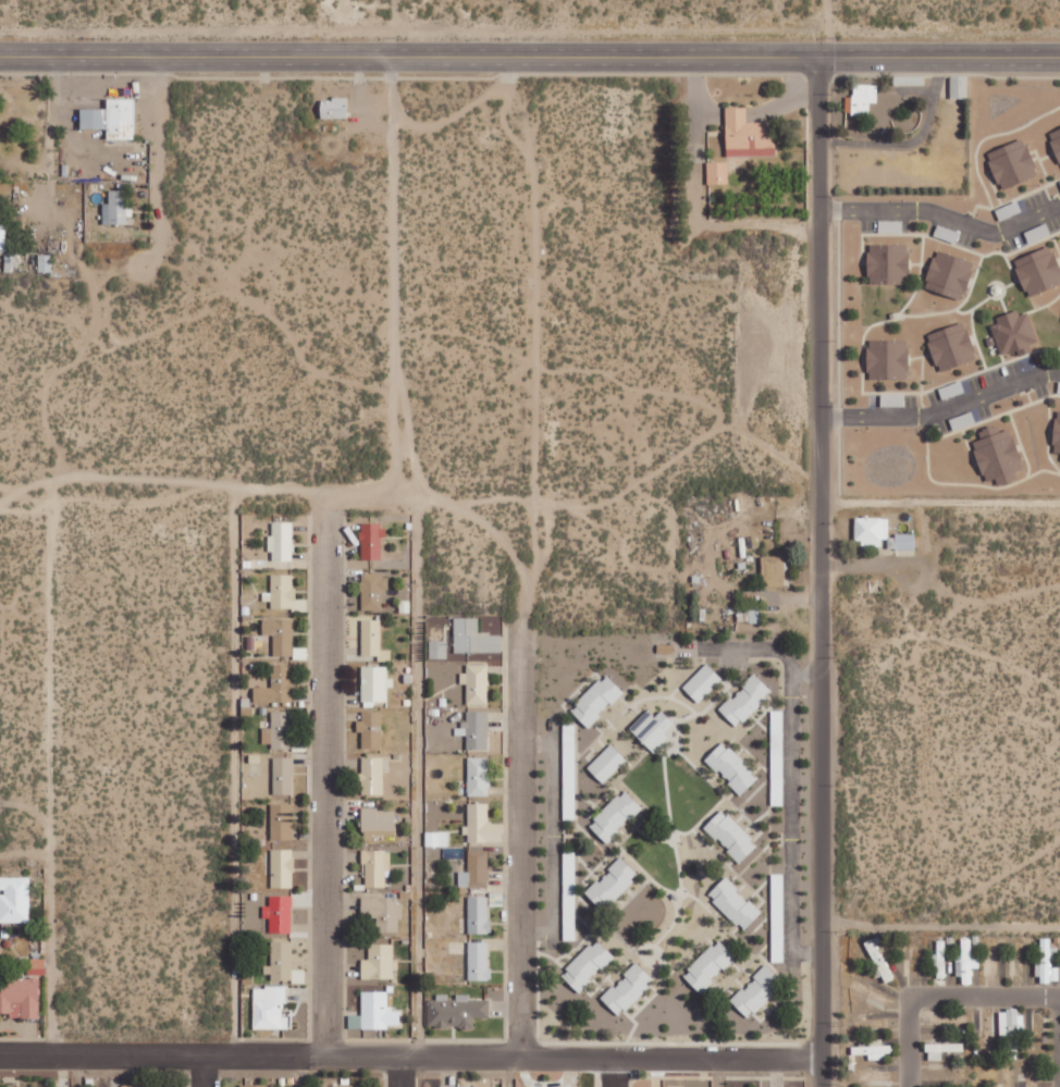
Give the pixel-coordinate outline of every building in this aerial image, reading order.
[(895,85),(925,83),(925,75),(895,76),(895,85)] [(878,84),(854,83),(854,96),(846,96),(845,114),(870,114),(871,102),(878,102),(878,84)] [(81,128),(107,128),(107,139),(134,139),(135,98),(107,97),(107,108),(82,107),(81,128)] [(348,97),(321,97),(321,118),(348,117),(348,97)] [(726,156),(776,156),(776,122),(747,122),(747,107),(727,107),(726,156)] [(1059,160),(1059,128),(1048,133),(1059,160)] [(987,152),(1002,189),(1039,174),(1024,137),(987,152)] [(707,161),(708,184),(728,184),(728,161),(707,161)] [(103,203),(103,224),(129,223),(128,189),(109,190),(110,203),(103,203)] [(1000,220),(1022,211),(1017,200),(996,210),(1000,220)] [(903,220),(880,220),(879,232),(903,232),(903,220)] [(1040,237),(1050,234),(1047,223),(1032,228),(1034,232),(1038,231),(1040,237)] [(960,232),(938,224),(934,235),(956,243),(960,232)] [(869,283),(910,283),(909,243),(869,243),(869,283)] [(1027,296),(1059,284),(1059,268),(1053,245),(1014,258),(1027,296)] [(924,286),(963,299),(976,262),(937,249),(924,286)] [(52,254),(39,254),(39,272),(52,271),(52,254)] [(1000,355),(1017,350),(1019,355),(1040,348),(1028,308),(997,317),(999,323),(992,325),(1000,355)] [(927,334),(939,371),(978,358),(965,321),(927,334)] [(869,338),(868,378),(908,379),(909,340),(869,338)] [(939,388),(943,399),(965,392),(961,381),(939,388)] [(905,406),(905,394),(881,393),(881,406),(905,406)] [(956,416),(958,426),(974,422),(972,412),(956,416)] [(1011,428),(1000,432),(998,424),(979,431),(982,438),(973,441),(986,481),(998,477),(1001,485),(1017,479),(1015,471),(1025,468),(1011,428)] [(916,534),(888,534),(889,517),(856,517),(855,544),(886,544),(886,548),(896,548),(896,555),(915,556),(916,534)] [(292,522),(272,522),(272,534),(270,534),(270,561),(293,561),(292,522)] [(383,522),(361,522),(361,559),(384,558),(383,522)] [(763,586),(786,586),(785,555),(762,556),(763,586)] [(382,610),(382,589),(388,589),(389,574),(362,573),(361,610),(382,610)] [(271,575),(271,592),(263,593),(263,601),(271,601),(271,608),(303,608),(303,599),(294,599),(294,574),(271,575)] [(762,622),(762,606),(737,606),(738,622),(762,622)] [(455,652),(502,652),(502,634),(479,634),(479,617),(454,617),(455,652)] [(293,619),(263,619),(263,635),(273,635),(273,655),(293,655),(293,619)] [(381,619),(362,619),(362,655),(378,655),(378,661),(391,661),(391,649),(381,650),(381,619)] [(447,658),(447,640),(430,640),(429,658),(447,658)] [(683,686),(698,703),(723,679),(708,663),(683,686)] [(467,683),(467,704),(488,704),(489,664),(467,664),(467,673),(461,672),(460,683),(467,683)] [(292,703),(292,666),(272,665),(271,687),(254,687),(254,702),(292,703)] [(362,666),(362,704),(374,704),(374,701),(388,701),(388,687),(394,687),(394,678),(387,677),(387,666),(362,666)] [(571,710),(589,728),(624,690),(606,673),(571,710)] [(773,691),(755,673),(720,710),(738,727),(773,691)] [(670,737),(665,733),(675,723),(663,710),(656,716),(650,710),(631,728),(654,752),(670,737)] [(263,728),(262,743),(271,743),(271,749),(292,749),(292,711),(272,711),(271,728),(263,728)] [(382,748),(383,711),(363,711),(362,720),(357,720),(357,731),(362,732),(362,748),(382,748)] [(455,735),(467,735),(467,750),(488,750),(489,711),(464,711),(464,728),(455,728),(455,735)] [(723,741),(705,760),(742,795),(760,777),(723,741)] [(603,783),(628,759),(613,743),(588,767),(603,783)] [(293,795),(294,758),(274,757),(273,794),(293,795)] [(383,757),(362,757),(362,794),(383,794),(383,757)] [(489,757),(468,757),(468,796),(488,796),(489,757)] [(589,826),(608,843),(643,806),(625,789),(589,826)] [(488,803),(468,803),(468,826),(465,826),(466,842),(502,842),(502,823),(489,823),(488,803)] [(271,840),(293,840),(293,804),(271,804),(271,840)] [(363,840),(373,840),(373,834),(395,835),(395,809),(363,808),(363,840)] [(705,827),(740,863),(758,845),(723,809),(705,827)] [(426,846),(449,846),(449,832),(426,831),(426,846)] [(293,849),(271,850),(272,888),(294,888),(293,849)] [(364,887),(388,887),(388,850),(364,850),(364,887)] [(459,871),(459,887),(489,886),(488,850),(468,850),(469,871),(459,871)] [(603,911),(640,875),(623,857),(586,892),(603,911)] [(772,875),(772,941),(783,941),(784,875),(772,875)] [(744,931),(762,913),(726,876),(708,894),(744,931)] [(30,877),(0,877),(0,922),(30,922),(30,877)] [(263,917),(270,918),(270,932),(292,933),(292,896),(270,895),(270,906),(263,906),(263,917)] [(469,934),(490,933),(490,896),(468,896),(469,934)] [(401,897),(362,897),(362,917),(377,917),(377,932),(398,932),(398,919),(401,919),(401,897)] [(877,937),(867,940),(878,975),(884,973),(887,982),(894,979),(889,965),(886,966),(877,937)] [(580,993),(614,955),(596,938),(562,976),(580,993)] [(1058,947),(1051,947),(1051,938),(1041,938),(1041,963),(1038,963),(1038,982),(1059,982),(1059,964),(1058,964),(1058,947)] [(736,956),(718,939),(683,976),(701,993),(736,956)] [(962,939),(962,954),(957,954),(957,976),(963,976),(963,984),(973,984),(973,968),(980,968),(979,954),(972,954),(971,939),(962,939)] [(938,978),(946,977),(945,940),(937,940),(937,953),(932,953),(932,964),(937,964),(938,978)] [(293,942),(271,941),(271,966),(264,966),(264,979),(293,979),(293,942)] [(469,981),(490,980),(489,941),(468,941),(469,981)] [(395,944),(369,944),(369,959),(361,959),(361,979),(395,979),(395,944)] [(46,975),(46,958),(29,958),(29,974),(46,975)] [(619,1016),(655,980),(638,962),(601,998),(619,1016)] [(731,1002),(750,1019),(785,982),(766,965),(731,1002)] [(40,979),(0,978),(0,1013),(11,1013),(11,1003),(22,1003),(22,1018),(39,1018),(40,979)] [(253,987),(254,1029),(289,1029),(289,1017),(286,1017),(285,986),(253,987)] [(349,1028),(401,1028),(401,1011),(389,1011),(389,991),(361,991),(361,1015),(349,1015),(349,1028)] [(428,1027),(474,1027),(474,1017),(490,1017),(489,999),(469,999),(469,996),(447,997),(447,994),(436,994),(436,1000),(427,1000),(428,1027)] [(1000,1009),(1000,1051),(1019,1051),(1019,1038),(1023,1038),(1023,1009),(1000,1009)] [(885,1059),(885,1053),(893,1053),(893,1045),(883,1045),(883,1039),(869,1039),(870,1046),(852,1047),(852,1055),(869,1054),(869,1059),(885,1059)] [(927,1060),(942,1060),(942,1051),(952,1051),(952,1043),(927,1043),(927,1060)]
